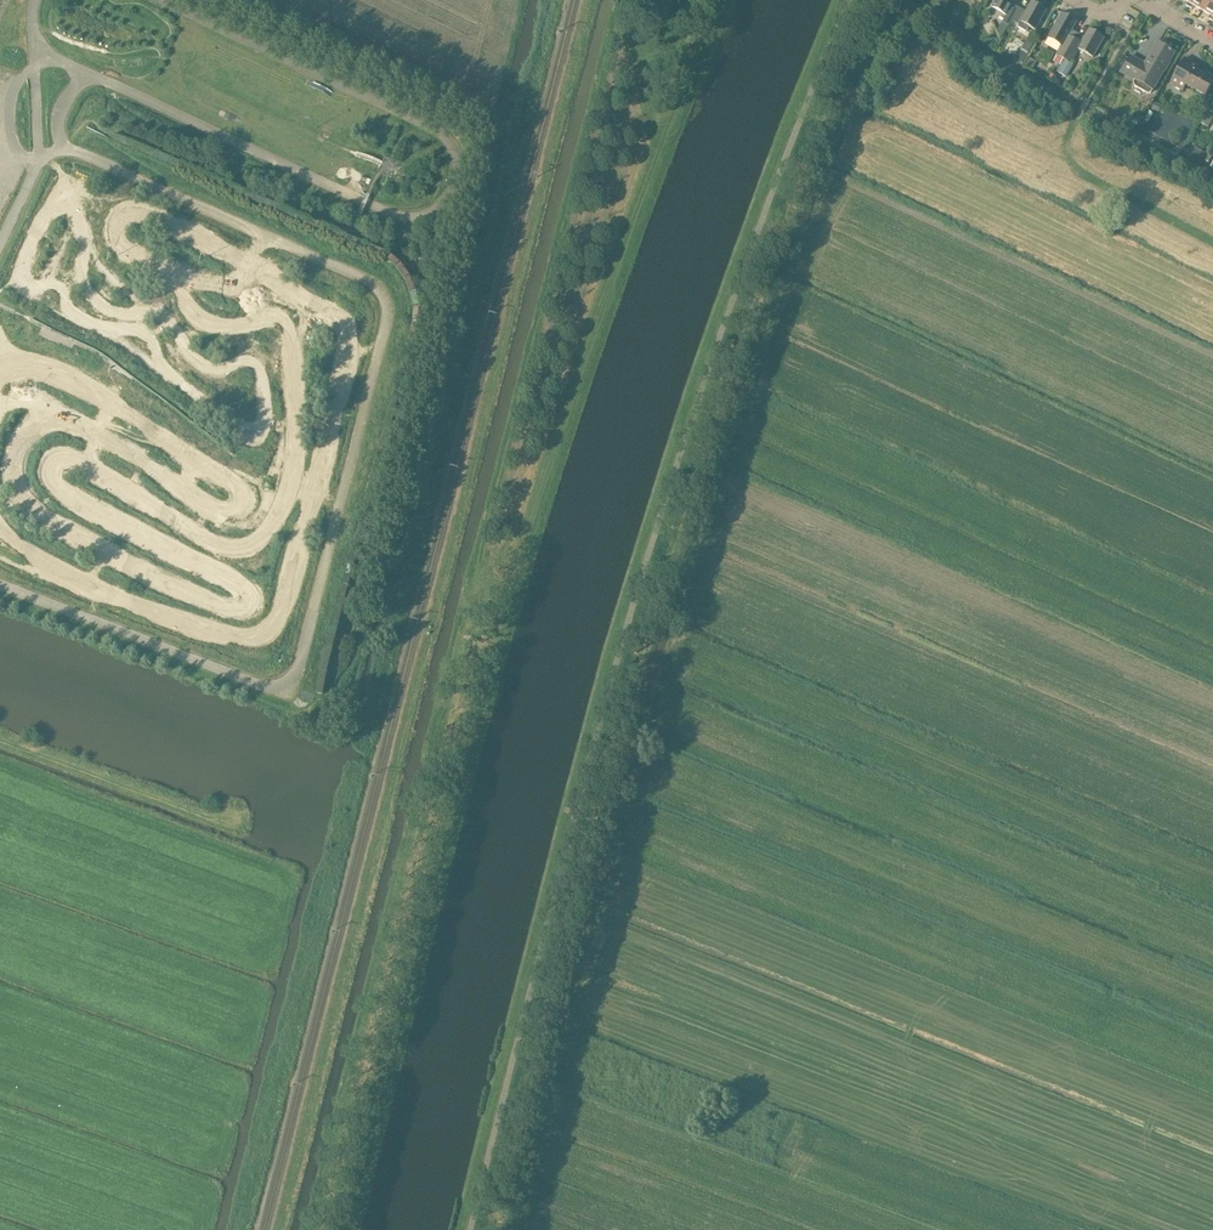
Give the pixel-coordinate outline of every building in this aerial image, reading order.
[(1006,16),(1002,22),(1009,26),(1012,21),(1019,8),(1013,5),(1016,0),(995,0),(995,1),(991,7),(1006,16)] [(1202,11),(1208,0),(1193,0),(1189,7),(1191,9),(1194,6),(1202,11)] [(1202,11),(1209,15),(1209,19),(1211,20),(1212,18),(1212,0),(1208,0),(1202,11)] [(1028,30),(1030,27),(1035,30),(1047,10),(1032,1),(1026,12),(1019,8),(1012,21),(1018,24),(1017,28),(1025,32),(1028,30)] [(1056,55),(1063,59),(1074,40),(1069,36),(1077,21),(1062,13),(1047,38),(1061,46),(1056,55)] [(1074,40),(1063,59),(1071,64),(1079,50),(1093,58),(1104,38),(1089,29),(1081,43),(1074,40)] [(1029,52),(1033,41),(1028,39),(1023,50),(1029,52)] [(1151,93),(1152,90),(1163,71),(1165,72),(1170,62),(1169,62),(1175,52),(1158,42),(1145,63),(1144,64),(1130,56),(1121,72),(1135,80),(1133,83),(1134,86),(1147,94),(1151,93)] [(1030,58),(1025,66),(1032,70),(1037,62),(1030,58)] [(1185,58),(1170,84),(1183,90),(1186,85),(1205,96),(1212,82),(1212,77),(1206,73),(1204,75),(1196,71),(1199,66),(1185,58)] [(1154,103),(1152,109),(1158,112),(1161,105),(1154,103)]
